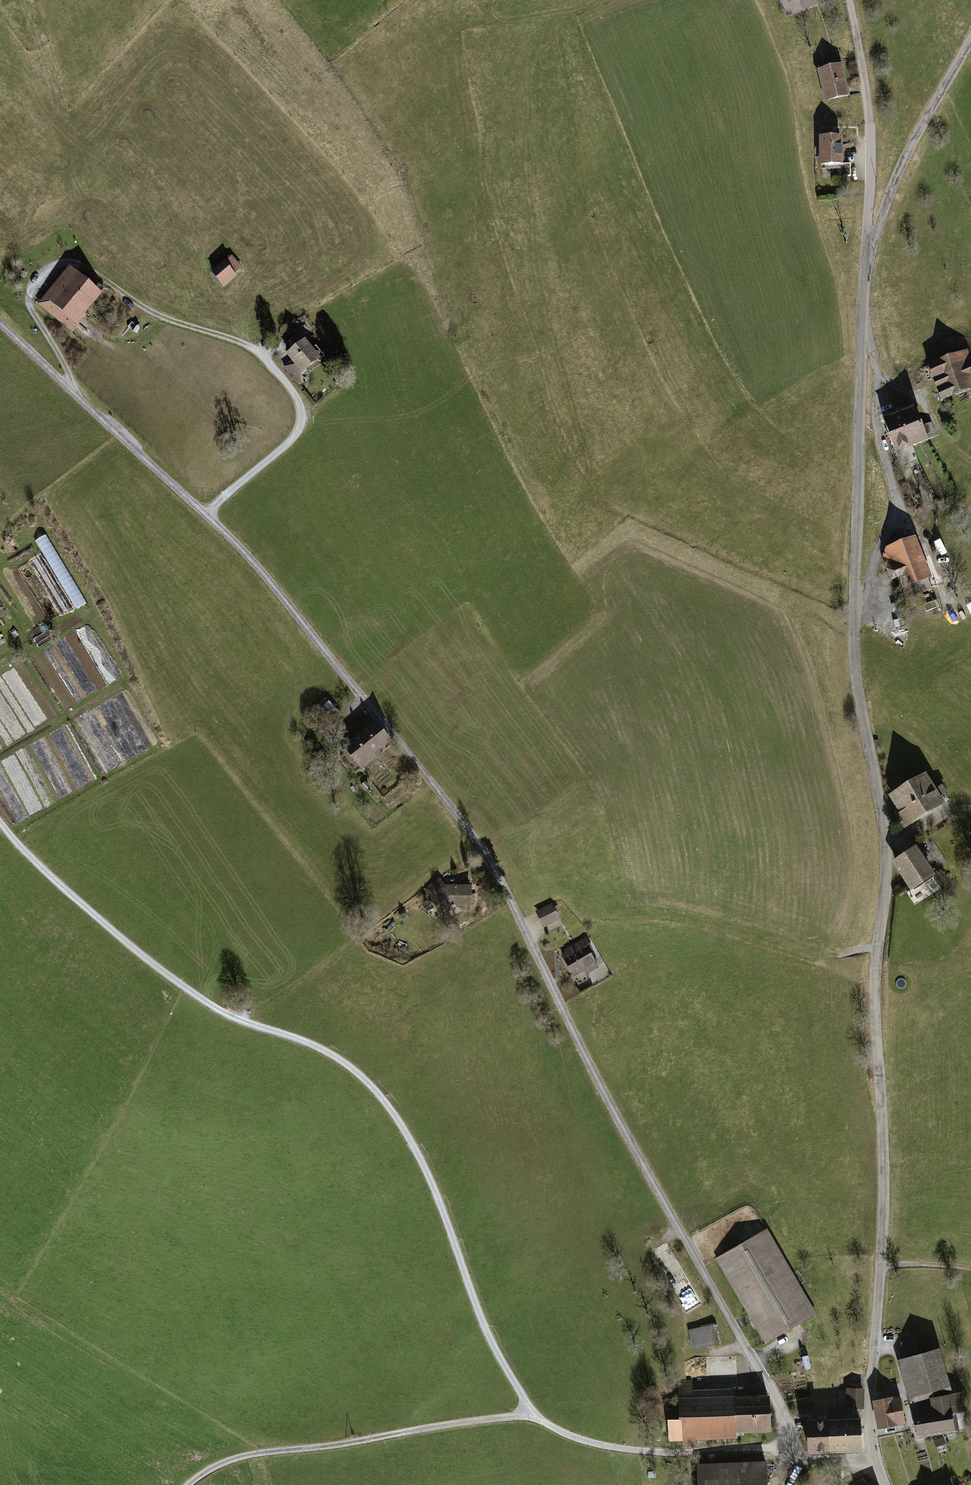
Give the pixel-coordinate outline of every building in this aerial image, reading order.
[(787,19),(818,7),(815,0),(780,0),(787,19)] [(841,64),(816,70),(825,103),(849,96),(841,64)] [(841,136),(819,136),(819,165),(841,165),(841,136)] [(232,255),(210,272),(223,288),(236,276),(235,274),(243,268),(232,255)] [(69,274),(43,305),(71,328),(97,298),(69,274)] [(312,347),(300,334),(291,338),(288,341),(290,349),(285,354),(290,360),(283,367),(296,384),(301,385),(301,373),(318,360),(319,362),(323,355),(316,346),(312,347)] [(927,364),(940,402),(970,390),(970,358),(968,349),(927,364)] [(913,407),(880,419),(894,454),(926,442),(913,407)] [(38,537),(74,609),(86,603),(49,531),(38,537)] [(915,537),(886,548),(882,557),(887,568),(892,567),(896,579),(899,578),(903,589),(932,578),(915,537)] [(358,737),(372,753),(389,740),(374,721),(367,726),(361,719),(351,727),(358,737)] [(372,753),(358,737),(346,747),(347,748),(343,751),(348,758),(352,755),(362,768),(376,758),(372,753)] [(328,761),(321,754),(314,760),(320,767),(328,761)] [(927,773),(888,795),(899,814),(895,816),(903,830),(947,804),(942,796),(948,793),(943,785),(937,788),(927,773)] [(937,876),(917,846),(892,862),(911,891),(937,876)] [(431,897),(445,887),(439,878),(424,889),(431,897)] [(457,887),(449,893),(445,887),(431,897),(442,913),(458,902),(460,904),(470,904),(471,887),(457,887)] [(551,905),(537,912),(544,925),(557,919),(551,905)] [(570,953),(563,957),(573,974),(585,968),(587,972),(597,966),(586,947),(588,945),(585,940),(568,950),(570,953)] [(767,1229),(715,1259),(765,1345),(817,1314),(767,1229)] [(717,1325),(689,1329),(692,1349),(720,1344),(717,1325)] [(947,1384),(937,1350),(906,1359),(916,1393),(947,1384)] [(692,1380),(677,1380),(678,1415),(666,1417),(668,1441),(682,1439),(683,1447),(696,1446),(695,1438),(736,1436),(735,1430),(770,1428),(769,1393),(734,1394),(733,1387),(692,1389),(692,1380)] [(863,1389),(848,1389),(848,1407),(862,1407),(863,1389)] [(901,1391),(903,1400),(910,1399),(908,1390),(901,1391)] [(935,1410),(914,1414),(918,1435),(955,1428),(952,1411),(964,1409),(961,1395),(933,1399),(935,1410)] [(901,1398),(875,1403),(880,1428),(905,1423),(901,1398)] [(830,1450),(828,1420),(828,1412),(808,1415),(809,1451),(830,1450)] [(828,1420),(830,1450),(861,1449),(859,1419),(853,1419),(853,1413),(845,1414),(845,1419),(828,1420)] [(697,1484),(767,1484),(766,1459),(696,1462),(697,1484)] [(951,1477),(931,1484),(953,1484),(951,1477)]
